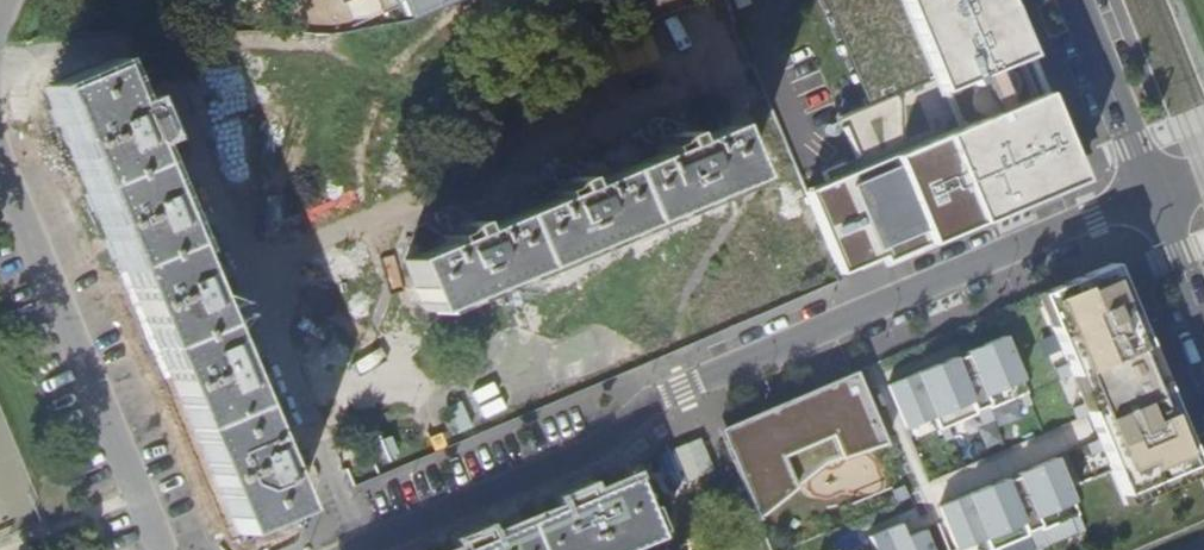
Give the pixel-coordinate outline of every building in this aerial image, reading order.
[(406,16),(447,0),(399,0),(406,16)] [(920,83),(867,105),(840,116),(864,173),(851,178),(844,163),(803,180),(842,275),(884,258),(886,263),(1081,182),(1044,93),(1035,97),(1019,59),(1028,56),(1005,0),(886,0),(920,83)] [(867,105),(920,83),(886,0),(823,0),(867,105)] [(230,535),(294,511),(151,135),(155,134),(143,103),(131,108),(113,60),(57,81),(230,535)] [(1115,264),(1040,295),(1129,507),(1203,476),(1115,264)] [(955,358),(891,385),(909,430),(937,419),(942,431),(950,428),(979,416),(977,412),(991,406),(992,410),(1021,398),(1030,394),(1006,337),(969,353),(970,357),(957,362),(955,358)] [(857,372),(720,429),(757,519),(848,463),(888,446),(857,372)] [(1030,394),(1021,398),(1026,410),(1035,406),(1030,394)] [(977,412),(979,416),(984,427),(997,422),(992,410),(991,406),(977,412)] [(950,428),(942,431),(947,443),(955,439),(950,428)] [(942,508),(959,549),(967,549),(987,542),(990,549),(1003,549),(1030,539),(1028,535),(1041,529),(1043,533),(1072,521),(1080,518),(1057,460),(1019,476),(1021,479),(1008,485),(1006,481),(942,508)] [(655,535),(633,483),(582,504),(483,545),(472,549),(618,549),(655,535)] [(1085,529),(1080,518),(1072,521),(1077,533),(1085,529)] [(925,531),(909,538),(903,524),(870,537),(876,549),(933,549),(925,531)] [(1041,529),(1028,535),(1030,539),(1034,549),(1035,549),(1048,545),(1043,533),(1041,529)]
